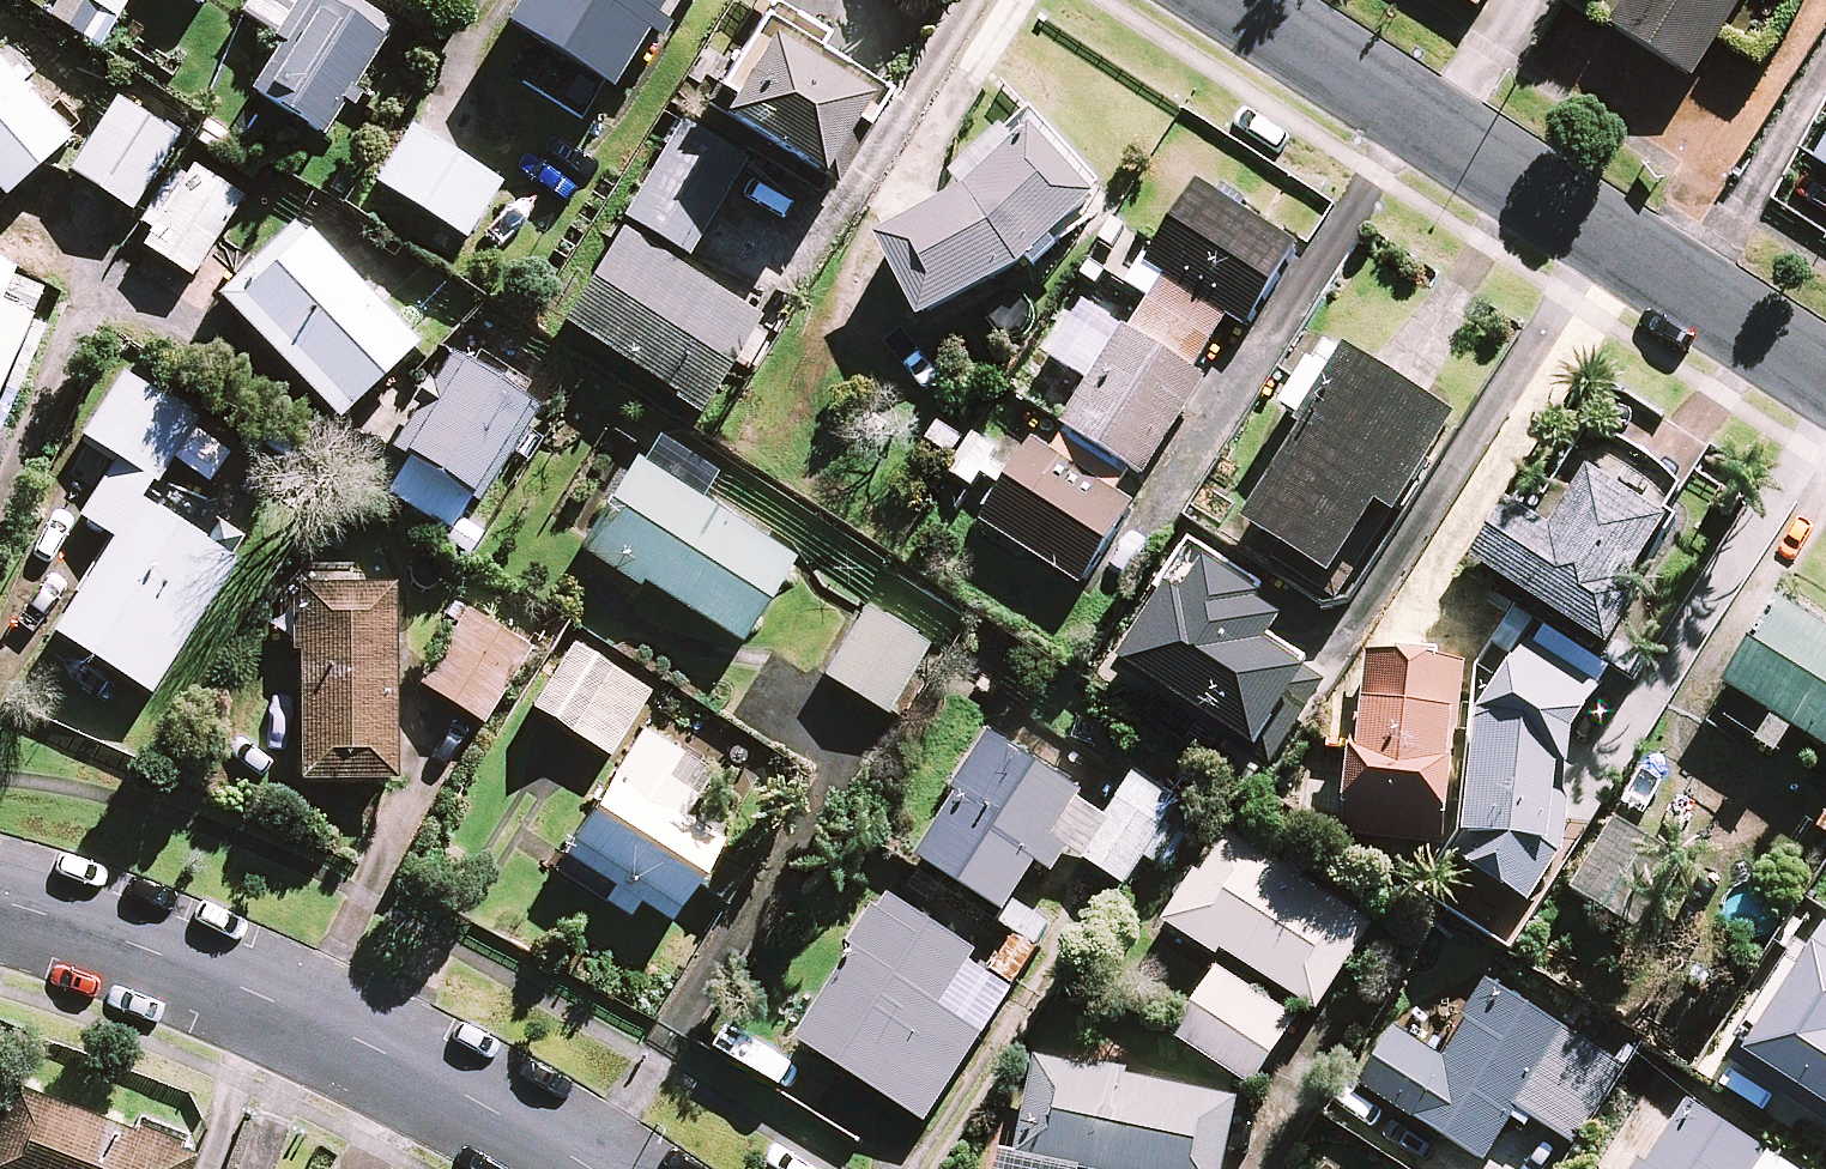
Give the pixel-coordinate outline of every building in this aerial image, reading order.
[(130,0),(62,0),(52,15),(99,46),(130,0)] [(244,13),(286,40),(254,91),(322,133),(399,12),(380,0),(253,0),(244,13)] [(506,21),(601,85),(658,0),(520,0),(506,21)] [(1609,25),(1692,77),(1740,0),(1624,0),(1609,25)] [(865,93),(766,33),(717,113),(816,174),(865,93)] [(0,58),(0,190),(8,199),(74,141),(0,58)] [(180,139),(118,99),(71,172),(133,211),(180,139)] [(744,159),(682,121),(623,216),(684,254),(744,159)] [(499,182),(410,126),(375,180),(464,237),(499,182)] [(923,324),(1024,271),(1103,200),(1039,129),(966,195),(878,241),(923,324)] [(1815,162),(1825,169),(1825,143),(1815,162)] [(245,197),(196,166),(144,247),(193,278),(245,197)] [(1228,317),(1245,328),(1298,244),(1198,182),(1145,266),(1165,278),(1228,317)] [(241,295),(303,235),(291,222),(216,294),(336,417),(348,406),(241,295)] [(758,318),(621,228),(561,319),(674,392),(671,397),(696,413),(758,318)] [(415,341),(307,231),(303,235),(241,295),(348,406),(415,341)] [(1228,317),(1165,278),(1132,331),(1194,370),(1228,317)] [(0,302),(0,359),(22,312),(0,302)] [(1131,468),(1144,476),(1206,377),(1194,370),(1132,331),(1126,327),(1064,426),(1068,428),(1131,468)] [(1452,420),(1345,352),(1343,356),(1327,346),(1313,367),(1310,365),(1282,408),(1302,421),(1310,425),(1246,525),(1329,578),(1375,505),(1391,516),(1452,420)] [(538,407),(449,350),(430,381),(426,378),(412,401),(415,403),(391,442),(480,499),(538,407)] [(81,438),(154,481),(194,414),(121,371),(81,438)] [(1116,493),(1131,468),(1068,428),(1052,453),(1116,493)] [(1611,439),(1588,432),(1533,520),(1509,505),(1507,507),(1472,564),(1609,648),(1644,592),(1636,587),(1677,520),(1665,512),(1680,488),(1659,468),(1636,452),(1611,439)] [(948,472),(974,489),(982,475),(1001,487),(1010,473),(992,461),(998,452),(972,435),(948,472)] [(1034,442),(982,524),(1083,587),(1135,505),(1116,493),(1052,453),(1034,442)] [(792,556),(636,456),(577,548),(638,587),(642,581),(737,642),(792,556)] [(235,559),(138,497),(53,631),(150,692),(235,559)] [(1184,596),(1170,587),(1121,659),(1272,761),(1324,685),(1265,645),(1282,620),(1260,605),(1264,598),(1208,561),(1184,596)] [(392,583),(298,583),(299,779),(394,779),(392,583)] [(1722,687),(1772,718),(1756,744),(1777,756),(1793,730),(1825,751),(1825,630),(1777,599),(1722,687)] [(928,644),(863,603),(819,672),(885,713),(928,644)] [(529,647),(467,608),(420,682),(481,722),(482,722),(530,648),(529,647)] [(1573,732),(1604,686),(1530,640),(1479,714),(1465,835),(1453,854),(1530,904),(1564,851),(1573,732)] [(609,666),(569,641),(527,706),(567,731),(609,666)] [(1397,656),(1369,653),(1359,750),(1350,749),(1344,803),(1348,803),(1345,836),(1443,847),(1446,817),(1450,818),(1456,760),(1452,759),(1462,663),(1438,660),(1439,653),(1398,649),(1397,656)] [(609,666),(567,731),(608,757),(650,691),(609,666)] [(709,771),(642,729),(572,839),(676,905),(719,838),(682,814),(709,771)] [(1055,875),(1070,851),(1053,840),(1079,801),(1084,793),(988,732),(951,789),(958,793),(917,857),(1006,914),(1038,864),(1055,875)] [(1079,801),(1053,840),(1084,859),(1109,821),(1079,801)] [(1162,827),(1122,801),(1109,821),(1084,859),(1125,886),(1162,827)] [(1673,855),(1617,819),(1572,888),(1628,924),(1673,855)] [(1217,957),(1222,950),(1319,1012),(1374,925),(1229,833),(1202,875),(1196,871),(1163,923),(1217,957)] [(676,905),(572,839),(552,870),(628,918),(638,903),(666,921),(676,905)] [(977,953),(888,897),(796,1041),(885,1097),(943,1007),(977,953)] [(1745,1054),(1825,1107),(1825,929),(1745,1054)] [(1296,1021),(1218,970),(1175,1036),(1252,1087),(1296,1021)] [(1445,1057),(1396,1027),(1358,1086),(1481,1163),(1515,1110),(1565,1029),(1485,979),(1461,1018),(1467,1022),(1445,1057)] [(943,1007),(885,1097),(927,1124),(984,1033),(943,1007)] [(1565,1029),(1515,1110),(1574,1147),(1625,1067),(1565,1029)] [(1037,1058),(1017,1157),(1077,1168),(1223,1168),(1238,1100),(1037,1058)] [(0,1153),(0,1168),(202,1168),(205,1160),(194,1156),(199,1144),(150,1125),(145,1138),(23,1092),(0,1153)] [(1685,1098),(1641,1168),(1799,1168),(1685,1098)]
